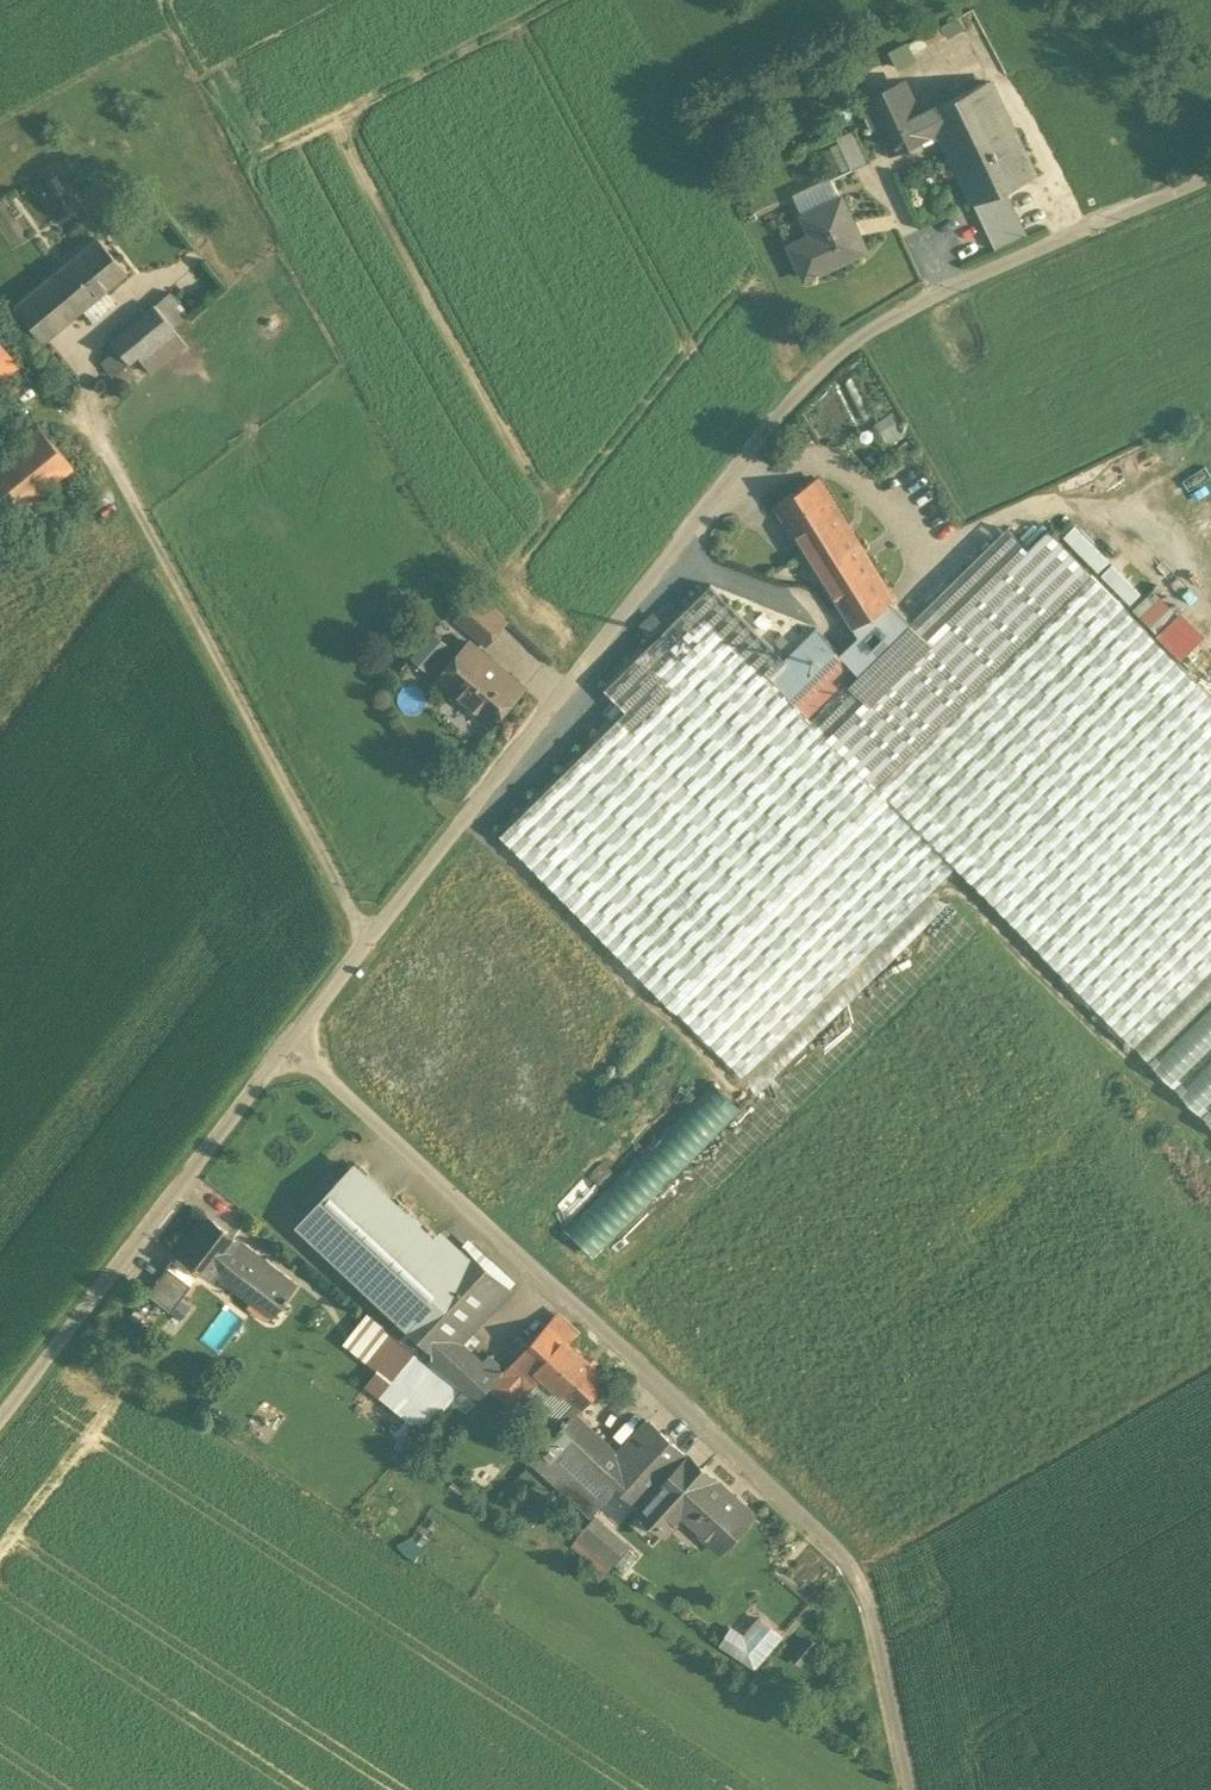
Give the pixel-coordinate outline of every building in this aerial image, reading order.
[(903,65),(916,59),(907,40),(894,46),(903,65)] [(987,81),(919,114),(927,135),(939,130),(975,202),(1004,190),(1034,177),(987,81)] [(927,135),(919,114),(903,82),(870,97),(893,148),(927,135)] [(855,130),(838,138),(854,169),(870,162),(855,130)] [(1026,235),(1004,190),(975,202),(996,248),(1026,235)] [(867,249),(843,197),(805,215),(816,240),(794,250),(806,278),(867,249)] [(98,238),(66,264),(95,298),(127,273),(98,238)] [(95,298),(66,264),(14,307),(43,342),(95,298)] [(134,357),(147,373),(180,345),(153,313),(98,359),(112,376),(134,357)] [(19,362),(0,339),(0,379),(19,362)] [(885,440),(901,434),(893,413),(877,419),(885,440)] [(0,447),(0,526),(66,458),(27,420),(0,447)] [(854,535),(819,479),(779,505),(854,628),(895,602),(894,600),(854,535)] [(871,523),(854,535),(894,600),(912,589),(871,523)] [(934,643),(1030,550),(1007,529),(912,620),(934,643)] [(854,628),(860,636),(842,653),(816,627),(784,658),(711,585),(606,687),(627,708),(501,832),(674,1008),(888,799),(958,867),(1135,1045),(1210,970),(1210,695),(1049,530),(1030,550),(934,643),(912,620),(895,602),(854,628)] [(479,597),(461,618),(487,640),(506,619),(479,597)] [(409,659),(424,671),(451,640),(436,628),(409,659)] [(524,686),(473,641),(439,678),(492,723),(524,686)] [(744,1076),(958,867),(888,799),(674,1008),(744,1076)] [(1121,1060),(955,893),(574,1270),(746,1427),(1121,1060)] [(302,1221),(403,1314),(455,1258),(434,1238),(355,1165),(302,1221)] [(235,1239),(207,1217),(179,1252),(208,1274),(213,1267),(235,1239)] [(443,1228),(434,1238),(455,1258),(464,1249),(443,1228)] [(294,1285),(235,1239),(213,1267),(272,1312),(294,1285)] [(443,1355),(459,1339),(508,1286),(466,1246),(464,1249),(455,1258),(403,1314),(400,1317),(443,1355)] [(167,1267),(147,1293),(170,1311),(181,1297),(192,1284),(167,1267)] [(192,1308),(181,1297),(170,1311),(182,1319),(192,1308)] [(608,1379),(549,1325),(502,1374),(500,1380),(516,1395),(526,1386),(529,1389),(545,1375),(581,1407),(582,1408),(608,1379)] [(425,1430),(463,1389),(390,1330),(367,1359),(375,1366),(399,1385),(387,1398),(425,1430)] [(466,1386),(486,1364),(459,1339),(443,1355),(436,1362),(466,1386)] [(489,1385),(496,1377),(497,1374),(486,1364),(466,1386),(477,1397),(489,1385)] [(399,1385),(375,1366),(363,1380),(387,1398),(399,1385)] [(545,1375),(529,1389),(526,1394),(559,1422),(554,1427),(558,1430),(575,1413),(581,1407),(545,1375)] [(513,1406),(526,1394),(529,1389),(526,1386),(516,1395),(500,1380),(496,1377),(489,1385),(513,1406)] [(667,1483),(690,1457),(651,1421),(621,1455),(575,1413),(558,1430),(531,1459),(591,1515),(618,1486),(643,1509),(646,1507),(667,1483)] [(686,1499),(708,1474),(690,1457),(667,1483),(686,1499)] [(682,1511),(712,1478),(708,1474),(686,1499),(667,1483),(646,1507),(664,1522),(678,1509),(682,1511)] [(754,1515),(712,1478),(682,1511),(684,1513),(707,1532),(704,1535),(721,1551),(754,1515)] [(664,1522),(646,1507),(643,1509),(641,1511),(666,1533),(684,1513),(682,1511),(678,1509),(664,1522)] [(628,1546),(595,1518),(579,1536),(611,1565),(628,1546)] [(723,1644),(756,1665),(782,1635),(762,1618),(747,1635),(733,1627),(723,1644)]
